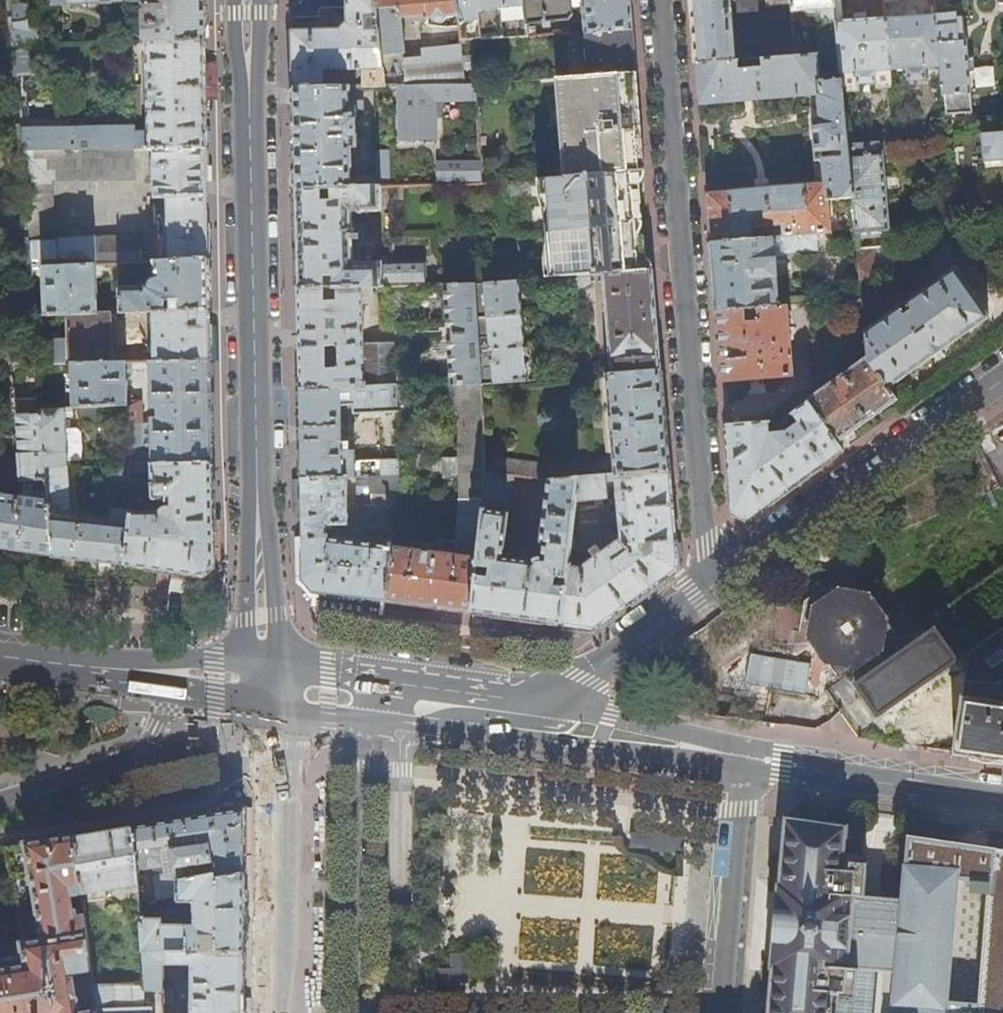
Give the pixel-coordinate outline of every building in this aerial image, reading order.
[(204,0),(49,0),(50,3),(67,2),(67,5),(70,5),(70,3),(145,1),(145,5),(153,4),(153,10),(145,10),(145,37),(138,33),(134,34),(134,42),(147,41),(205,40),(205,14),(204,0)] [(294,90),(325,89),(325,70),(368,69),(368,72),(359,73),(354,78),(354,88),(385,87),(379,29),(370,30),(369,19),(377,18),(376,0),(302,0),(293,11),(293,20),(321,18),(321,11),(323,10),(335,10),(347,22),(341,30),(293,32),(293,46),(294,90)] [(377,18),(379,29),(385,87),(398,87),(436,86),(466,85),(463,54),(434,57),(406,60),(402,19),(428,17),(428,19),(427,20),(428,28),(434,27),(433,19),(437,23),(441,23),(446,21),(449,18),(459,17),(458,0),(376,0),(377,18)] [(459,17),(462,43),(529,37),(528,24),(526,0),(458,0),(459,17)] [(528,24),(544,22),(545,28),(551,27),(551,22),(570,20),(574,15),(573,0),(526,0),(528,24)] [(585,33),(634,30),(632,0),(582,0),(585,33)] [(736,64),(731,2),(735,2),(737,0),(692,0),(693,18),(697,67),(736,64)] [(766,10),(792,7),(792,0),(765,0),(766,10)] [(792,7),(793,14),(818,11),(822,57),(839,56),(836,24),(834,0),(792,0),(792,7)] [(834,0),(836,24),(843,24),(841,0),(836,0),(834,0)] [(31,43),(40,43),(40,28),(31,28),(31,10),(29,10),(29,3),(11,3),(15,44),(16,44),(31,43)] [(1002,39),(1002,8),(993,9),(995,39),(1002,39)] [(924,69),(941,68),(937,28),(936,16),(886,20),(890,72),(906,71),(907,83),(925,81),(924,69)] [(892,91),(890,72),(886,20),(843,24),(836,24),(839,56),(841,73),(843,95),(860,94),(860,87),(874,85),(875,92),(892,91)] [(948,111),(972,109),(966,42),(958,43),(957,26),(937,28),(941,68),(943,97),(947,97),(948,111)] [(635,42),(634,30),(585,33),(573,34),(574,48),(587,48),(589,75),(630,72),(638,71),(635,42)] [(206,65),(205,40),(147,41),(149,129),(134,130),(107,130),(77,131),(77,126),(22,127),(24,150),(134,148),(154,148),(207,147),(206,106),(206,89),(206,65)] [(33,70),(31,43),(16,44),(18,70),(33,70)] [(433,48),(434,57),(463,54),(462,45),(433,48)] [(708,196),(712,244),(753,241),(752,230),(781,227),(782,238),(783,238),(817,235),(831,234),(829,202),(852,201),(847,148),(843,95),(841,73),(819,75),(818,57),(762,62),(762,69),(739,71),(739,64),(736,64),(697,67),(700,108),(817,97),(819,120),(812,121),(815,163),(822,163),(824,185),(708,196)] [(634,130),(630,72),(589,75),(569,77),(572,103),(568,103),(572,151),(576,151),(578,177),(637,172),(634,130)] [(437,139),(436,86),(398,87),(400,140),(437,139)] [(295,133),(296,190),(382,188),(390,187),(390,151),(377,151),(377,176),(354,177),(354,155),(358,155),(359,147),(358,112),(364,112),(364,103),(352,103),(352,88),(325,89),(294,90),(295,133)] [(982,136),(984,161),(1002,159),(1002,134),(982,136)] [(974,137),(963,138),(963,149),(975,148),(974,137)] [(879,145),(847,148),(852,201),(855,232),(855,235),(889,232),(883,154),(879,154),(879,145)] [(207,175),(207,147),(154,148),(155,197),(168,197),(169,260),(209,258),(208,234),(207,175)] [(135,178),(134,148),(24,150),(21,150),(27,235),(45,234),(55,225),(52,178),(135,178)] [(440,181),(482,180),(481,163),(439,163),(440,181)] [(646,171),(637,172),(578,177),(552,179),(553,190),(551,192),(549,196),(547,202),(550,237),(587,234),(588,254),(553,257),(553,259),(560,265),(562,278),(572,278),(590,276),(604,275),(654,271),(653,266),(647,257),(646,238),(641,233),(644,227),(644,222),(643,216),(639,211),(643,207),(642,200),(641,186),(646,175),(646,171)] [(390,187),(382,188),(382,212),(391,212),(391,202),(390,187)] [(403,187),(390,187),(391,202),(404,202),(403,187)] [(297,235),(298,289),(368,287),(392,287),(392,279),(383,279),(383,263),(353,263),(353,213),(382,212),(382,188),(296,190),(297,235)] [(856,243),(855,235),(855,232),(835,233),(836,244),(856,243)] [(46,240),(30,241),(32,267),(96,264),(138,262),(138,238),(123,238),(123,236),(96,237),(96,235),(59,237),(59,239),(46,240)] [(818,252),(817,235),(783,238),(785,255),(818,252)] [(787,276),(785,255),(783,238),(782,238),(774,239),(777,276),(787,276)] [(714,273),(717,313),(780,307),(777,276),(774,239),(753,241),(712,244),(714,273)] [(875,252),(857,253),(860,283),(878,282),(895,276),(892,248),(875,250),(875,252)] [(209,287),(209,258),(169,260),(155,261),(155,272),(119,274),(121,312),(153,310),(210,308),(209,287)] [(97,312),(96,264),(32,267),(33,284),(34,295),(36,314),(97,312)] [(392,265),(392,279),(392,287),(427,286),(427,265),(392,265)] [(990,317),(954,267),(905,302),(910,310),(904,315),(898,307),(865,331),(867,359),(889,390),(962,337),(990,317)] [(657,314),(654,271),(604,275),(612,374),(662,371),(657,314)] [(591,284),(590,276),(572,278),(573,286),(579,289),(586,289),(591,284)] [(491,350),(480,351),(482,385),(528,381),(528,376),(532,376),(529,347),(525,348),(519,282),(485,285),(491,350)] [(19,297),(34,295),(33,284),(18,286),(19,297)] [(445,286),(452,385),(482,385),(480,351),(477,285),(461,286),(445,286)] [(299,335),(300,390),(396,386),(395,345),(364,346),(362,294),(368,294),(368,287),(298,289),(299,335)] [(862,302),(835,304),(836,318),(863,316),(862,302)] [(722,383),(792,377),(787,307),(780,307),(717,313),(720,349),(722,383)] [(210,340),(210,308),(153,310),(153,361),(211,360),(210,340)] [(39,363),(72,362),(113,361),(112,327),(117,327),(117,312),(97,312),(36,314),(37,332),(58,332),(67,330),(68,343),(58,345),(38,344),(39,363)] [(897,402),(889,390),(867,359),(809,402),(838,444),(868,422),(897,402)] [(146,368),(146,360),(113,361),(72,362),(73,406),(128,404),(127,368),(146,368)] [(212,420),(211,360),(153,361),(150,361),(151,408),(158,408),(158,416),(151,416),(152,448),(144,449),(143,426),(135,426),(135,422),(131,417),(128,417),(130,464),(212,462),(212,420)] [(39,363),(42,398),(42,408),(66,407),(73,406),(72,362),(39,363)] [(666,417),(662,371),(612,374),(607,375),(615,476),(670,471),(666,417)] [(426,607),(473,613),(487,473),(482,385),(452,385),(450,385),(450,413),(458,413),(459,459),(459,480),(459,500),(464,501),(460,541),(441,538),(439,553),(394,546),(393,546),(387,602),(426,607)] [(398,387),(396,386),(300,390),(301,435),(302,481),(347,478),(358,478),(401,475),(399,408),(398,387)] [(408,387),(398,387),(399,408),(408,407),(408,387)] [(53,555),(42,408),(42,398),(17,400),(18,415),(17,415),(18,434),(16,435),(14,436),(15,448),(17,449),(19,449),(21,480),(20,494),(0,492),(0,548),(53,555)] [(844,452),(838,444),(809,402),(793,414),(799,423),(787,433),(779,433),(779,430),(773,431),(773,434),(769,434),(769,423),(726,427),(733,514),(748,521),(792,490),(844,452)] [(85,560),(125,563),(131,512),(131,509),(113,508),(111,523),(72,519),(66,407),(42,408),(53,555),(53,557),(85,560)] [(997,488),(1002,486),(1002,418),(974,438),(997,488)] [(452,480),(459,480),(459,459),(446,460),(447,475),(451,475),(452,480)] [(213,506),(212,462),(130,464),(130,473),(152,472),(152,496),(155,498),(168,498),(168,505),(163,507),(159,511),(131,512),(125,563),(125,564),(167,570),(173,571),(202,575),(213,566),(213,522),(213,506)] [(549,465),(550,481),(551,481),(578,479),(590,478),(589,462),(549,465)] [(594,629),(678,569),(674,519),(670,471),(615,476),(618,512),(610,513),(612,528),(619,528),(620,540),(602,553),(596,547),(582,557),(587,564),(580,569),(568,568),(561,624),(577,627),(594,629)] [(514,618),(561,624),(568,568),(576,503),(578,479),(551,481),(550,481),(548,480),(541,543),(545,543),(543,559),(537,560),(533,562),(504,558),(515,476),(487,473),(473,613),(514,618)] [(399,495),(401,475),(358,478),(359,496),(399,495)] [(606,476),(590,478),(578,479),(576,503),(608,499),(606,476)] [(303,539),(304,581),(313,592),(385,602),(387,602),(393,546),(394,546),(398,508),(362,506),(361,523),(348,524),(347,478),(302,481),(302,501),(303,539)] [(220,522),(213,522),(213,566),(202,575),(173,571),(168,610),(204,615),(208,576),(220,569),(220,522)] [(384,617),(385,602),(313,592),(304,581),(303,539),(301,539),(302,580),(298,580),(298,589),(313,609),(384,617)] [(876,591),(842,585),(814,605),(809,636),(811,640),(798,650),(794,649),(758,643),(711,677),(708,696),(757,704),(767,706),(770,693),(783,695),(795,698),(807,700),(808,700),(854,668),(860,669),(886,650),(893,617),(876,591)] [(953,698),(944,752),(1002,761),(1002,628),(970,652),(961,699),(953,698)] [(862,699),(876,719),(879,718),(878,716),(956,661),(933,629),(854,684),(864,697),(862,699)] [(147,823),(132,825),(138,868),(165,865),(166,873),(157,874),(157,898),(179,894),(180,893),(180,878),(216,872),(216,876),(246,871),(246,840),(246,806),(147,823)] [(854,894),(855,873),(852,870),(841,870),(845,827),(787,819),(778,926),(778,932),(771,1012),(832,1012),(832,1007),(830,1007),(832,980),(847,981),(848,967),(854,894)] [(101,830),(75,834),(83,901),(109,897),(108,888),(140,882),(138,868),(132,825),(101,830)] [(97,1008),(81,1011),(75,972),(92,970),(83,901),(75,834),(49,839),(31,842),(29,841),(10,845),(9,846),(7,846),(10,869),(12,871),(13,875),(15,876),(25,943),(23,943),(23,945),(0,949),(0,1012),(97,1012),(97,1008)] [(854,894),(848,967),(882,970),(882,974),(887,978),(887,982),(896,983),(894,1004),(885,1003),(840,999),(839,1012),(1002,1012),(1002,851),(908,838),(903,899),(854,894)] [(245,910),(246,871),(216,876),(216,872),(180,878),(180,893),(179,894),(179,901),(196,901),(196,923),(164,924),(165,918),(142,918),(145,949),(245,949),(245,910)] [(245,949),(145,949),(147,984),(94,984),(97,1008),(97,1012),(155,1012),(155,1007),(165,1006),(165,963),(192,963),(192,983),(188,983),(188,988),(192,988),(193,1012),(245,1012),(245,1003),(245,949)] [(887,982),(885,1003),(894,1004),(896,983),(887,982)]
